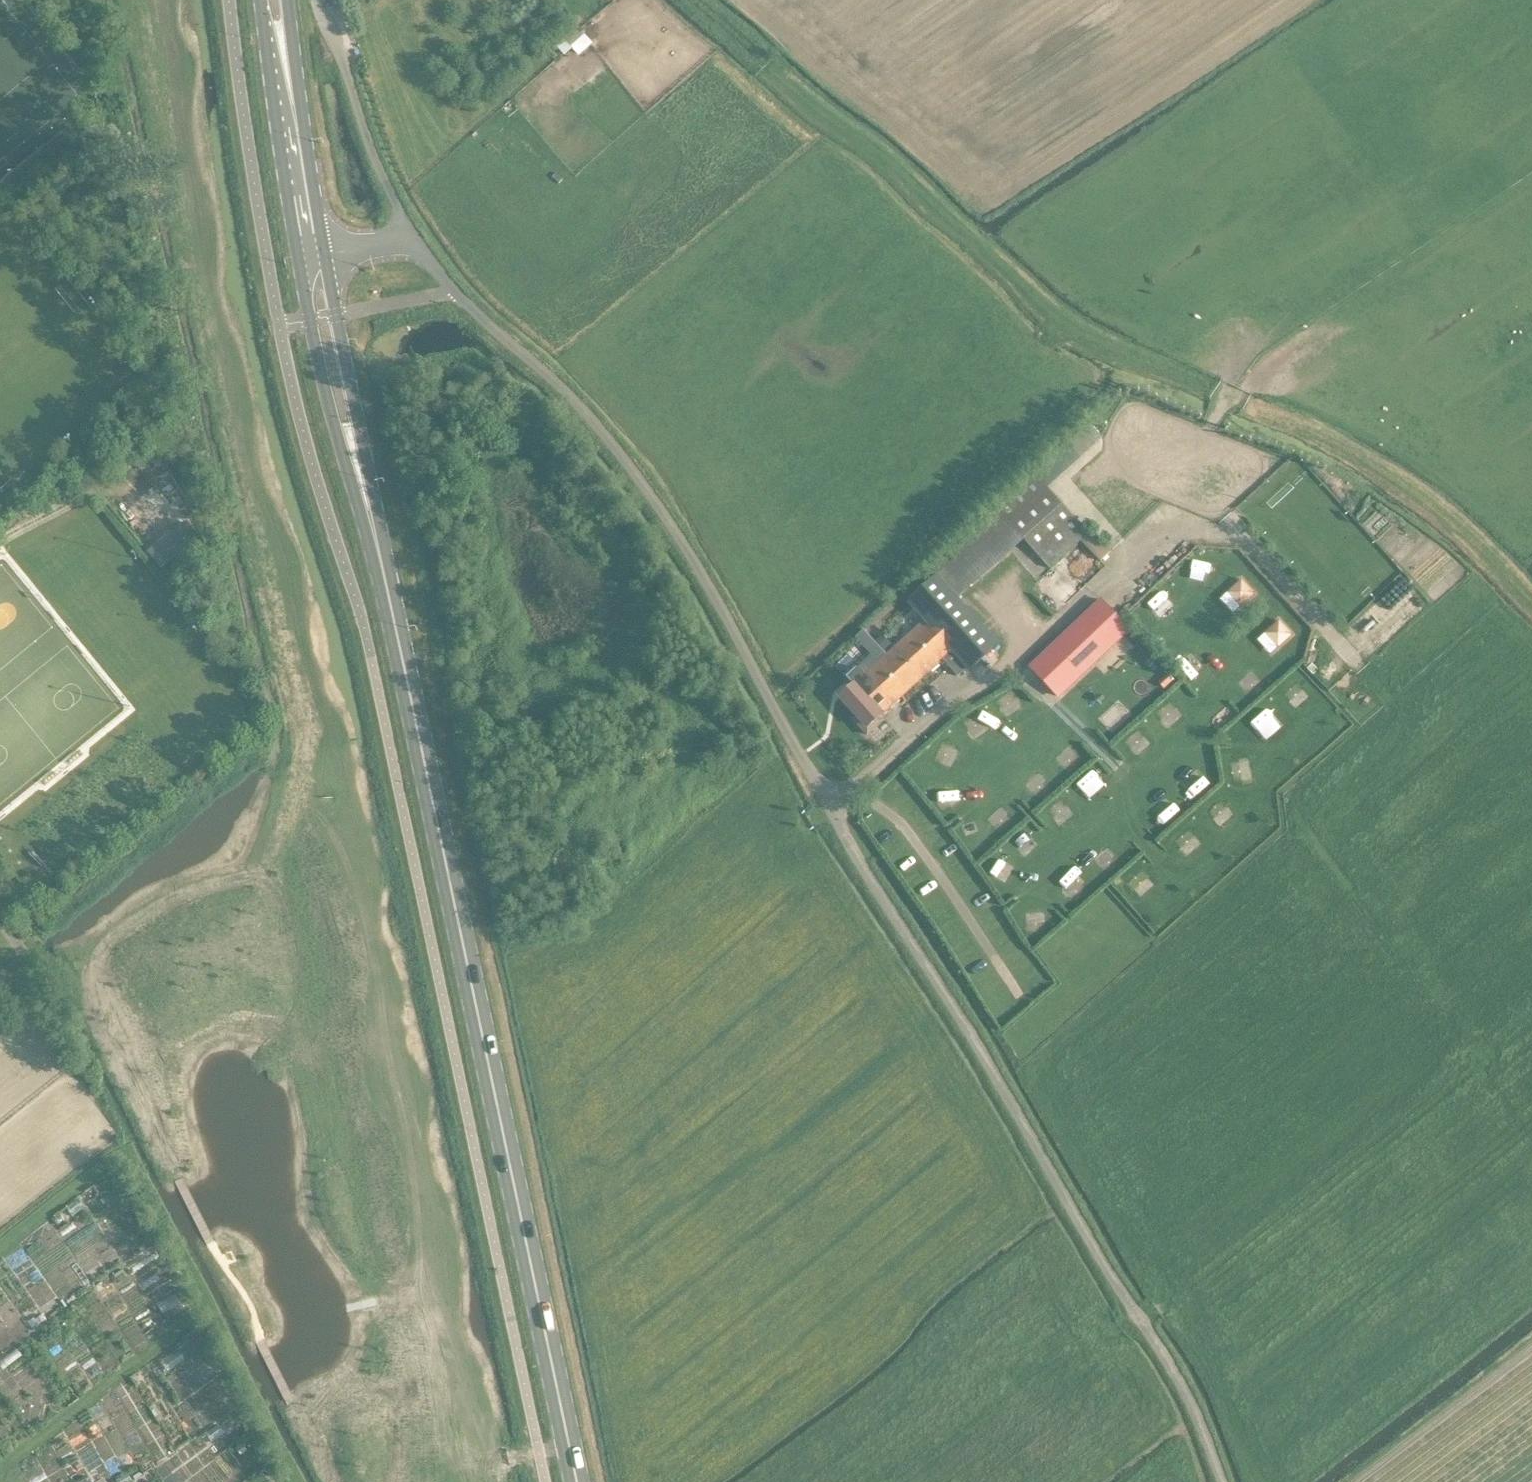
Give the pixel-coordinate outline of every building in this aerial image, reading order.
[(580,52),(593,39),(572,18),(552,39),(565,51),(572,44),(580,52)] [(1045,469),(1000,510),(1023,538),(1051,568),(1087,535),(1046,490),(1056,481),(1102,440),(1091,428),(1045,469)] [(1093,532),(1082,541),(1101,562),(1112,552),(1093,532)] [(1240,580),(1228,591),(1240,604),(1252,593),(1240,580)] [(968,670),(969,669),(989,651),(997,644),(974,618),(968,623),(930,581),(906,602),(924,621),(853,684),(839,696),(867,727),(881,714),(880,714),(942,659),(957,676),(966,668),(968,670)] [(1146,604),(1160,619),(1176,604),(1162,589),(1146,604)] [(1100,599),(1029,666),(1052,690),(1122,623),(1100,599)] [(1266,631),(1278,645),(1290,634),(1278,621),(1266,631)] [(866,629),(887,650),(894,643),(873,622),(866,629)] [(1254,670),(1239,682),(1250,696),(1265,685),(1254,670)] [(1167,673),(1158,682),(1163,688),(1172,679),(1167,673)] [(1299,709),(1310,700),(1297,684),(1286,693),(1299,709)] [(1267,733),(1276,726),(1266,712),(1256,720),(1267,733)] [(974,738),(990,728),(981,713),(965,723),(974,738)] [(953,767),(960,750),(942,743),(935,760),(953,767)] [(1234,782),(1252,780),(1249,760),(1231,763),(1234,782)] [(1191,763),(1179,772),(1196,793),(1208,784),(1191,763)] [(1038,799),(1053,785),(1041,771),(1026,785),(1038,799)] [(945,811),(961,800),(950,784),(934,796),(945,811)] [(1162,822),(1180,811),(1170,795),(1152,806),(1162,822)] [(1001,832),(1016,819),(999,798),(984,810),(1001,832)] [(1210,811),(1220,825),(1235,816),(1225,801),(1210,811)] [(1107,844),(1092,858),(1108,874),(1122,860),(1107,844)] [(1129,882),(1141,895),(1154,883),(1143,870),(1129,882)] [(1062,890),(1075,904),(1092,889),(1079,874),(1062,890)] [(65,1428),(81,1460),(98,1451),(82,1419),(65,1428)]
